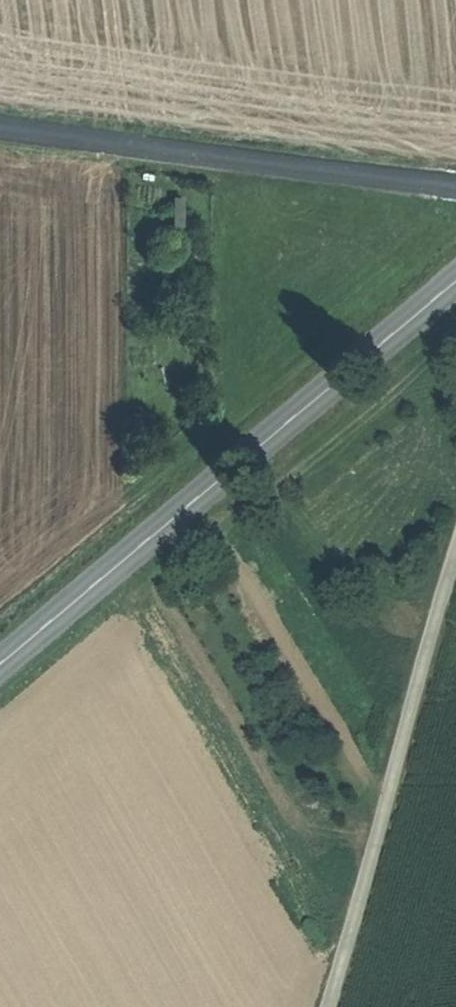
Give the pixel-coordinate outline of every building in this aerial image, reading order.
[(189,222),(188,194),(178,194),(179,222),(189,222)]
